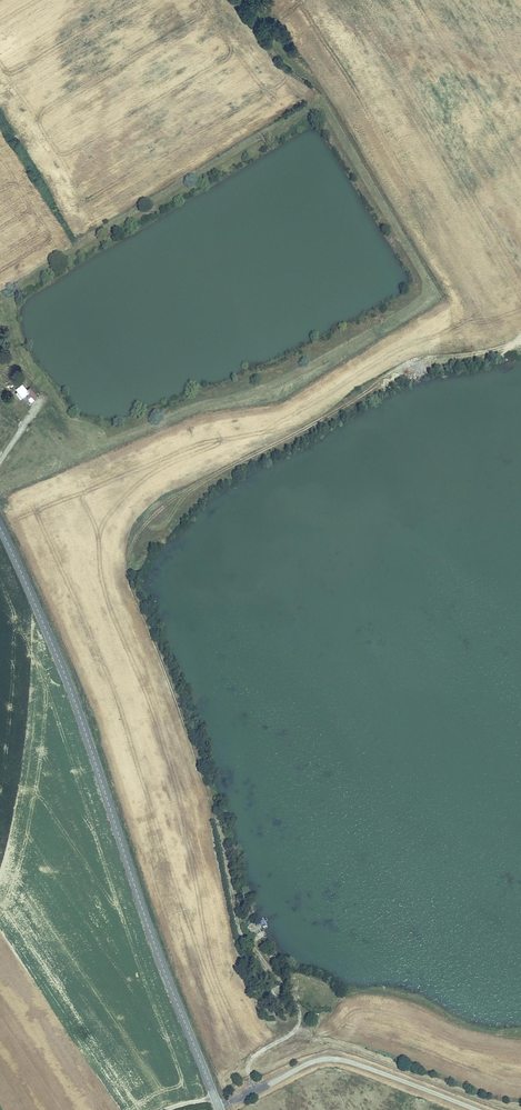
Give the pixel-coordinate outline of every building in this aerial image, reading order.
[(31,388),(26,391),(22,384),(14,389),(19,396),(22,393),(30,404),(38,398),(31,388)]
